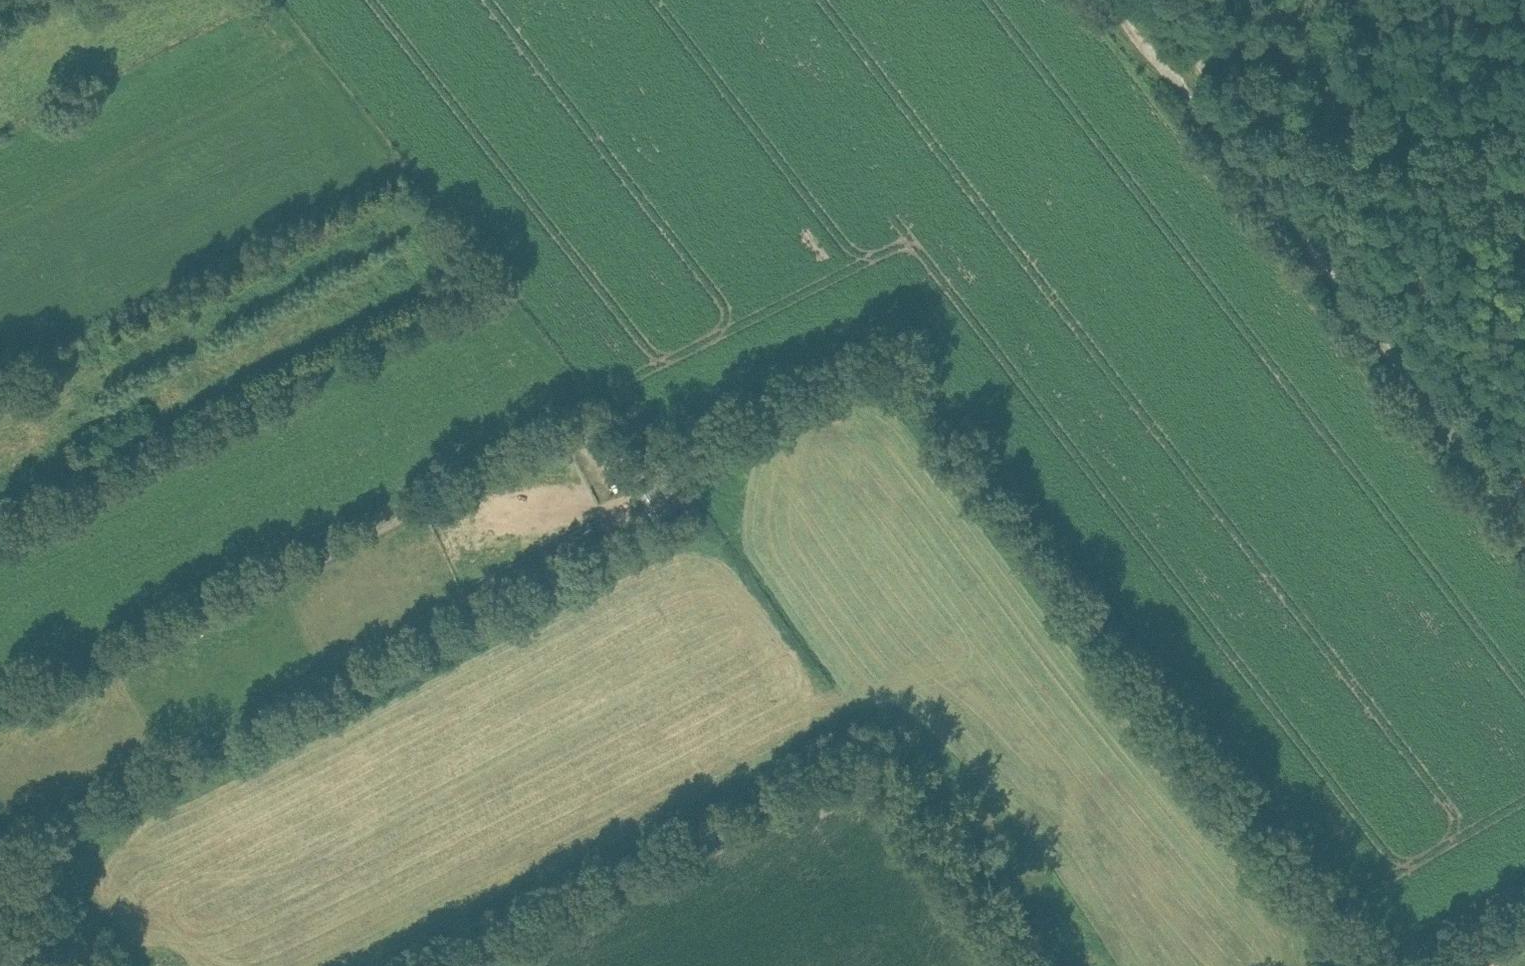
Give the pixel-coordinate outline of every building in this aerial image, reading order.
[(65,365),(58,351),(46,357),(53,372),(65,365)]
